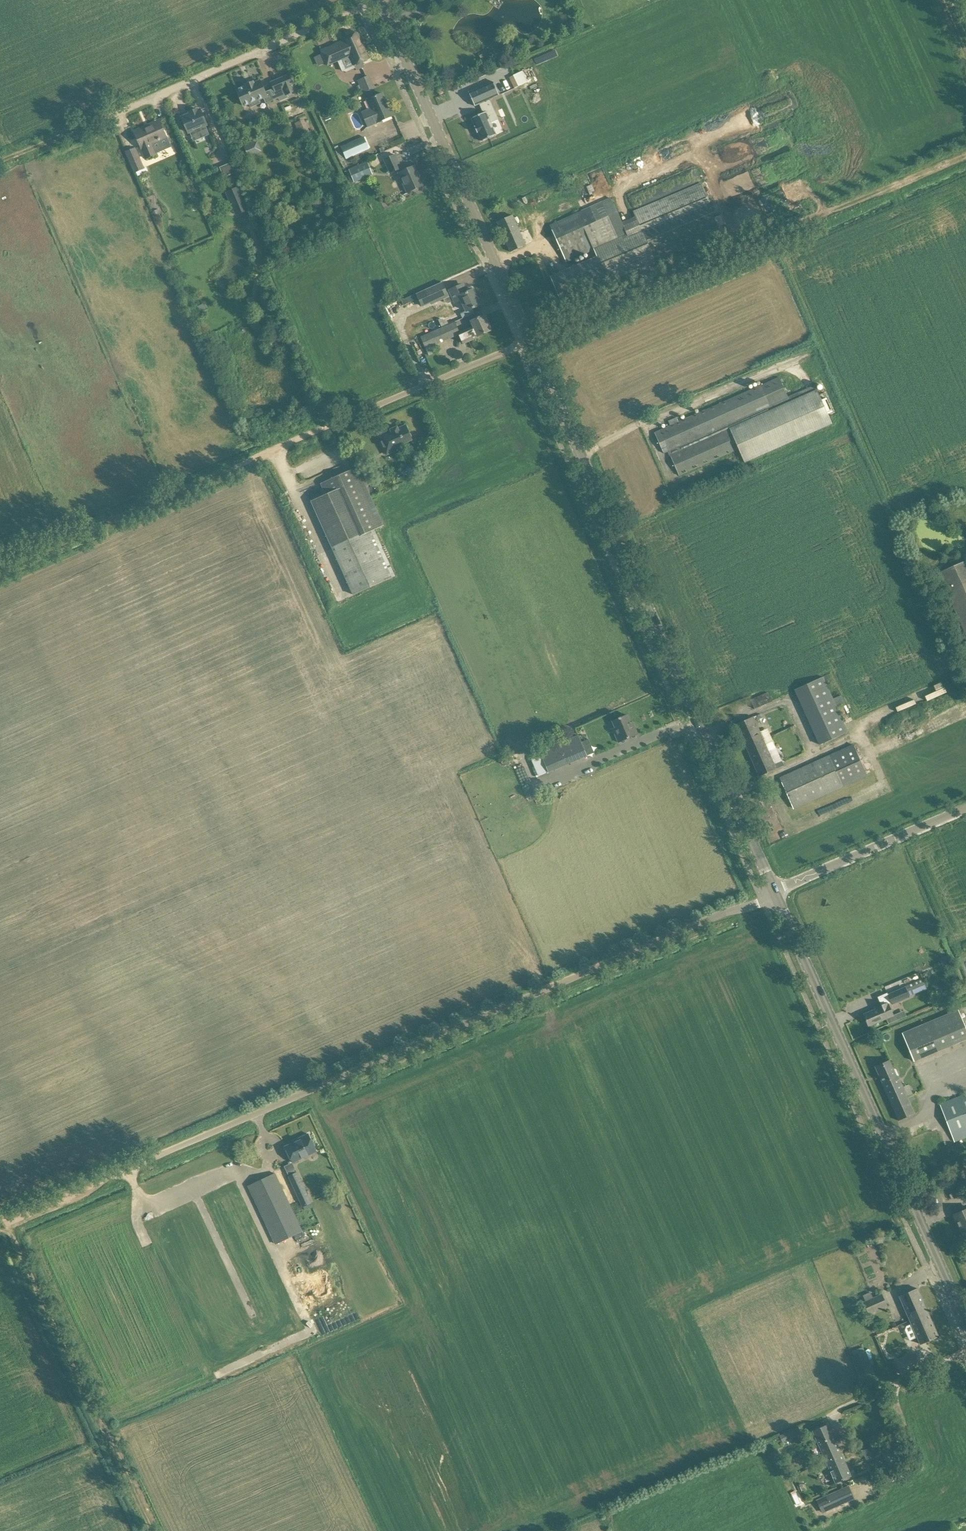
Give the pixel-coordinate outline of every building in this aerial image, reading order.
[(355,66),(370,59),(358,32),(343,39),(344,40),(333,45),(333,46),(328,48),(327,48),(321,50),(328,65),(350,56),(355,66)] [(289,75),(272,82),(276,92),(276,91),(278,96),(280,101),(288,98),(287,95),(296,91),(293,85),(289,75)] [(514,75),(509,77),(514,88),(519,86),(514,75)] [(266,103),(274,100),(270,90),(265,92),(260,81),(254,83),(253,82),(247,85),(247,86),(245,87),(244,85),(238,88),(238,90),(237,90),(244,107),(250,104),(250,107),(260,103),(259,100),(264,98),(266,103)] [(493,81),(469,92),(475,106),(480,104),(490,99),(499,95),(493,81)] [(371,109),(362,112),(368,126),(377,122),(377,123),(385,119),(394,115),(388,101),(386,102),(382,93),(374,97),(371,90),(366,92),(369,99),(367,100),(371,109)] [(484,113),(472,118),(476,127),(475,127),(478,133),(478,132),(482,141),(496,135),(491,122),(498,119),(490,99),(480,104),(484,113)] [(206,127),(207,126),(200,110),(198,111),(197,109),(190,112),(191,114),(182,118),(184,121),(181,123),(184,130),(187,129),(189,133),(190,133),(191,135),(207,128),(206,127)] [(311,134),(304,119),(295,123),(299,133),(298,133),(300,139),(311,134)] [(166,137),(164,132),(160,122),(146,129),(145,126),(134,131),(138,140),(146,158),(157,154),(152,143),(166,137)] [(346,159),(369,149),(364,136),(341,147),(346,159)] [(694,139),(610,169),(616,185),(699,155),(694,139)] [(258,140),(244,146),(249,156),(263,151),(258,140)] [(135,173),(145,168),(136,148),(126,152),(135,173)] [(384,159),(391,173),(402,168),(395,154),(384,159)] [(231,161),(221,166),(226,177),(236,172),(231,161)] [(354,182),(373,174),(367,161),(349,169),(354,182)] [(408,192),(414,189),(423,185),(417,172),(419,172),(416,165),(407,169),(399,173),(408,192)] [(611,198),(550,225),(567,262),(593,249),(595,249),(598,257),(608,281),(655,260),(720,233),(700,183),(634,211),(638,221),(642,231),(627,237),(626,235),(627,234),(611,198)] [(236,215),(249,210),(239,186),(225,191),(236,215)] [(293,204),(277,211),(279,217),(291,211),(292,212),(295,210),(294,209),(295,208),(293,204)] [(526,245),(520,232),(512,215),(498,222),(511,252),(526,245)] [(416,294),(402,300),(404,305),(416,299),(415,298),(418,297),(422,306),(430,302),(431,305),(449,297),(443,282),(416,294)] [(467,311),(471,309),(480,305),(473,289),(467,292),(466,290),(463,291),(461,285),(452,289),(450,290),(455,302),(462,299),(467,311)] [(421,337),(422,339),(426,349),(459,334),(464,343),(479,336),(492,330),(485,315),(471,321),(474,326),(460,333),(455,322),(421,337)] [(670,425),(655,432),(664,453),(668,451),(679,475),(688,471),(739,449),(745,462),(832,423),(815,386),(788,398),(779,377),(679,422),(677,417),(668,421),(670,425)] [(391,430),(379,436),(383,445),(385,450),(393,446),(395,450),(403,446),(402,444),(412,439),(411,437),(412,436),(411,433),(409,432),(406,425),(398,429),(397,426),(391,429),(391,430)] [(360,472),(358,467),(321,483),(326,494),(311,501),(333,548),(353,595),(395,576),(374,529),(384,525),(362,477),(367,474),(365,470),(360,472)] [(947,592),(965,634),(965,561),(939,573),(947,592)] [(823,676),(795,689),(819,744),(848,731),(838,707),(833,698),(823,676)] [(768,691),(751,699),(755,708),(772,701),(771,697),(773,696),(772,692),(769,693),(768,691)] [(619,742),(629,738),(638,734),(634,725),(632,726),(627,714),(612,721),(616,729),(613,730),(615,734),(619,742)] [(745,720),(736,724),(760,776),(769,772),(776,769),(768,749),(762,737),(760,731),(753,716),(745,720)] [(549,772),(587,756),(578,735),(540,751),(530,755),(539,776),(549,772)] [(794,808),(843,786),(867,775),(853,743),(829,754),(829,755),(780,778),(794,808)] [(883,995),(886,1002),(890,1000),(892,1004),(926,989),(922,978),(883,995)] [(888,1004),(886,1005),(885,1004),(876,1007),(877,1009),(864,1014),(868,1025),(893,1015),(888,1004)] [(958,1009),(902,1033),(914,1061),(965,1039),(965,1028),(958,1009)] [(899,1120),(915,1113),(898,1076),(897,1076),(889,1060),(875,1066),(883,1083),(882,1083),(899,1120)] [(951,1132),(955,1141),(965,1137),(965,1094),(940,1104),(951,1132)] [(299,1140),(285,1146),(293,1162),(317,1151),(315,1146),(315,1145),(313,1140),(312,1140),(309,1134),(299,1138),(299,1140)] [(295,1189),(303,1185),(297,1172),(289,1176),(295,1189)] [(275,1173),(249,1185),(276,1243),(302,1231),(275,1173)] [(954,1214),(964,1236),(965,1235),(965,1209),(954,1214)] [(910,1320),(928,1312),(917,1288),(899,1295),(910,1320)] [(881,1293),(873,1297),(871,1292),(863,1295),(866,1300),(863,1302),(868,1314),(888,1306),(881,1293)] [(928,1312),(910,1320),(921,1344),(938,1336),(928,1312)] [(813,1432),(808,1434),(813,1444),(818,1442),(828,1465),(823,1468),(826,1475),(831,1473),(836,1483),(842,1480),(851,1476),(828,1424),(819,1428),(812,1430),(813,1432)] [(801,1433),(799,1427),(780,1435),(783,1442),(801,1433)] [(866,1459),(882,1453),(879,1445),(863,1451),(866,1459)] [(821,1511),(830,1507),(831,1509),(854,1499),(849,1485),(825,1496),(825,1497),(817,1501),(821,1511)]
